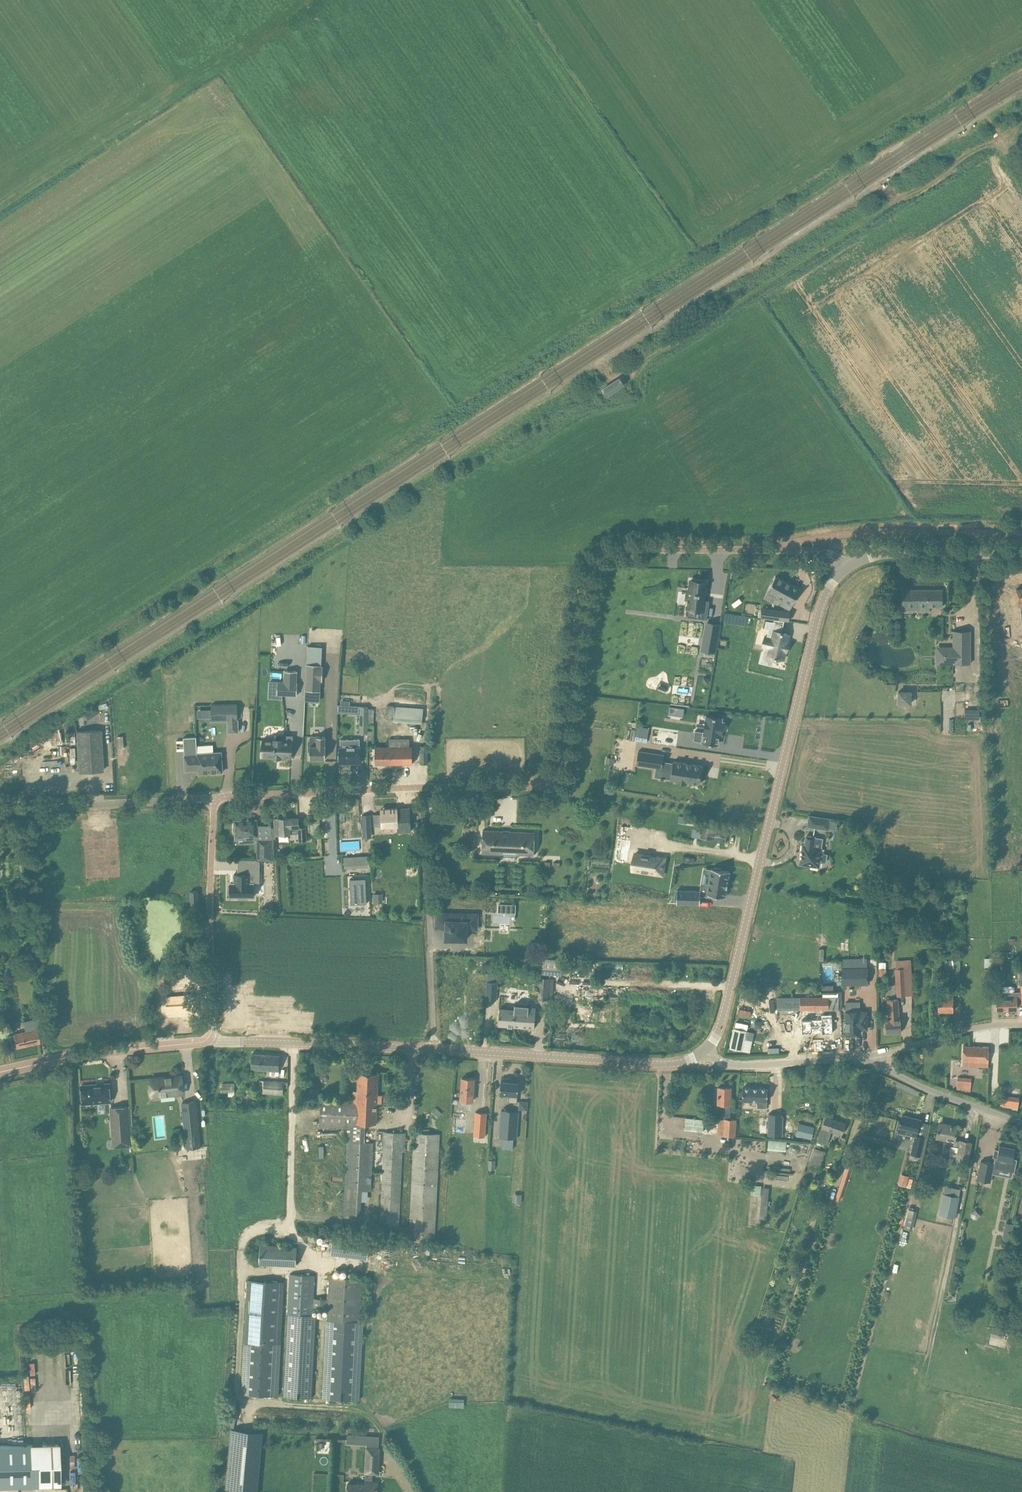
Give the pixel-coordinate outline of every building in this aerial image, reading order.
[(620,377),(602,389),(607,396),(625,384),(620,377)] [(792,584),(792,585),(777,577),(769,591),(777,595),(777,596),(784,600),(781,605),(791,610),(793,605),(794,605),(802,590),(792,584)] [(691,580),(687,608),(698,609),(697,617),(707,619),(710,600),(705,600),(707,582),(691,580)] [(943,589),(903,589),(902,611),(930,611),(930,606),(943,606),(943,589)] [(767,608),(766,618),(784,620),(785,611),(767,608)] [(765,646),(762,661),(773,664),(774,657),(776,658),(776,657),(781,658),(783,659),(783,657),(785,652),(785,650),(787,650),(789,643),(787,643),(787,641),(788,636),(789,634),(787,633),(783,632),(780,631),(780,632),(772,630),(774,622),(766,621),(765,628),(769,629),(767,637),(764,637),(762,645),(765,646)] [(707,624),(702,650),(714,652),(719,626),(707,624)] [(936,655),(936,663),(970,663),(970,631),(954,630),(954,647),(945,647),(945,655),(936,655)] [(322,680),(323,667),(321,666),(321,665),(307,664),(306,690),(312,690),(320,690),(320,680),(322,680)] [(278,682),(277,694),(297,695),(298,683),(296,683),(297,671),(285,670),(284,682),(278,682)] [(899,691),(899,703),(911,703),(911,691),(899,691)] [(238,720),(237,704),(211,704),(212,720),(238,720)] [(338,704),(337,713),(346,713),(346,705),(338,704)] [(423,723),(424,705),(398,704),(397,706),(388,706),(388,718),(394,718),(394,721),(423,723)] [(359,733),(368,733),(368,736),(368,745),(373,745),(374,709),(368,708),(368,706),(360,706),(359,733)] [(706,716),(704,732),(695,730),(693,740),(718,744),(720,734),(722,734),(723,722),(722,722),(722,718),(706,716)] [(653,729),(651,743),(676,747),(678,733),(653,729)] [(101,730),(76,731),(79,771),(103,770),(101,730)] [(263,738),(263,756),(274,757),(274,758),(281,758),(281,759),(282,757),(291,758),(291,750),(293,750),(294,735),(275,734),(274,739),(263,738)] [(213,752),(213,744),(197,745),(196,736),(183,737),(185,770),(198,770),(198,773),(222,772),(221,752),(213,752)] [(326,745),(325,745),(325,736),(310,736),(310,738),(310,740),(308,740),(308,751),(310,751),(310,758),(311,758),(311,759),(317,760),(317,759),(317,758),(326,758),(326,745)] [(389,746),(375,746),(375,754),(375,764),(413,763),(413,753),(412,746),(410,746),(410,738),(389,738),(389,746)] [(360,739),(340,739),(340,747),(340,763),(348,763),(348,760),(360,760),(360,747),(360,739)] [(56,747),(58,764),(65,763),(64,753),(63,753),(62,747),(56,747)] [(688,781),(700,783),(703,765),(673,761),(673,762),(663,761),(664,755),(638,751),(636,764),(662,768),(662,769),(672,771),(671,779),(676,779),(676,782),(687,783),(688,781)] [(734,780),(735,769),(722,768),(721,778),(734,780)] [(491,806),(471,805),(470,816),(490,817),(491,806)] [(381,814),(374,814),(375,824),(382,823),(382,826),(398,825),(398,831),(412,830),(410,808),(398,808),(397,808),(389,808),(389,812),(381,812),(381,814)] [(371,837),(370,814),(362,815),(363,837),(371,837)] [(831,818),(809,814),(807,826),(829,830),(831,818)] [(279,818),(274,818),(275,827),(275,834),(291,834),(290,828),(300,827),(299,817),(290,817),(279,818)] [(234,825),(233,828),(233,831),(234,833),(235,833),(236,837),(245,837),(245,842),(254,842),(254,836),(258,836),(257,829),(257,819),(235,821),(235,825),(234,825)] [(306,827),(298,827),(299,841),(306,840),(306,827)] [(483,830),(482,853),(502,853),(502,849),(504,849),(515,850),(517,850),(517,854),(534,855),(535,832),(510,831),(510,832),(508,832),(503,832),(503,831),(483,830)] [(801,859),(803,859),(802,864),(819,866),(819,861),(825,862),(827,854),(821,853),(823,838),(807,835),(805,845),(803,845),(801,859)] [(272,838),(257,838),(257,859),(272,859),(272,838)] [(618,838),(615,859),(628,861),(631,840),(618,838)] [(635,853),(632,869),(640,871),(662,874),(665,858),(635,853)] [(368,866),(367,856),(344,857),(345,867),(368,866)] [(247,859),(247,871),(260,871),(260,859),(247,859)] [(220,860),(220,872),(233,873),(233,860),(220,860)] [(677,889),(677,903),(699,904),(700,904),(700,895),(708,895),(708,894),(725,897),(725,896),(727,887),(728,880),(729,872),(729,871),(720,869),(720,868),(714,867),(714,868),(711,868),(711,869),(708,888),(701,887),(700,891),(678,890),(678,889),(677,889)] [(228,886),(228,893),(230,893),(230,896),(239,896),(239,898),(248,898),(248,896),(254,896),(254,883),(250,883),(250,873),(234,873),(234,883),(230,883),(230,886),(228,886)] [(365,878),(350,879),(351,904),(367,903),(365,878)] [(873,885),(866,878),(861,883),(867,890),(873,885)] [(198,904),(198,890),(190,891),(191,904),(198,904)] [(382,893),(373,893),(373,902),(383,902),(382,893)] [(477,914),(437,913),(436,927),(447,928),(446,938),(466,939),(467,928),(477,929),(477,914)] [(563,959),(543,957),(541,972),(561,974),(563,959)] [(903,959),(895,960),(896,968),(895,968),(897,995),(905,995),(903,959)] [(200,964),(186,965),(186,976),(201,974),(200,964)] [(166,970),(166,971),(170,975),(174,975),(174,968),(174,967),(166,967),(166,970)] [(867,968),(842,968),(842,984),(868,983),(867,968)] [(960,970),(945,969),(945,982),(960,983),(960,970)] [(997,992),(997,998),(996,998),(997,1010),(1017,1009),(1017,1003),(1021,1003),(1021,971),(1021,985),(1021,992),(997,992)] [(549,976),(538,976),(537,998),(548,999),(549,976)] [(201,977),(188,978),(188,986),(202,985),(201,977)] [(498,982),(487,981),(485,999),(496,1000),(498,982)] [(953,992),(938,992),(938,1011),(953,1011),(953,992)] [(197,1010),(195,994),(173,995),(174,1003),(167,1004),(167,1012),(197,1010)] [(839,1009),(839,996),(800,996),(800,1009),(839,1009)] [(799,1011),(799,999),(777,999),(777,1011),(799,1011)] [(899,1019),(898,999),(888,999),(889,1019),(885,1020),(886,1033),(901,1032),(900,1019),(899,1019)] [(846,1021),(844,1021),(844,1024),(844,1030),(846,1030),(846,1033),(856,1033),(860,1033),(861,1033),(861,1032),(861,1030),(861,1029),(867,1029),(867,1024),(867,1011),(860,1011),(860,1001),(846,1002),(846,1011),(845,1011),(845,1014),(846,1021)] [(521,1017),(522,1007),(519,1006),(519,1010),(500,1008),(499,1024),(514,1025),(514,1016),(521,1017)] [(536,1008),(522,1007),(521,1017),(514,1016),(514,1025),(534,1027),(536,1008)] [(45,1030),(40,1011),(33,1013),(34,1019),(23,1021),(26,1031),(14,1034),(17,1047),(40,1042),(38,1032),(45,1030)] [(832,1014),(822,1014),(822,1021),(813,1021),(812,1021),(812,1033),(822,1032),(822,1033),(833,1033),(832,1014)] [(734,1028),(730,1048),(742,1050),(744,1038),(753,1039),(754,1032),(734,1028)] [(963,1045),(962,1065),(970,1066),(988,1067),(988,1062),(989,1047),(976,1046),(963,1045)] [(270,1070),(270,1075),(279,1075),(280,1055),(252,1053),(251,1068),(270,1070)] [(378,1074),(359,1073),(358,1091),(354,1091),(353,1101),(321,1099),(319,1126),(348,1127),(345,1189),(372,1190),(374,1143),(364,1143),(365,1123),(376,1124),(378,1074)] [(184,1093),(182,1077),(160,1079),(159,1077),(150,1078),(152,1096),(184,1093)] [(972,1078),(958,1077),(957,1089),(971,1090),(972,1078)] [(474,1095),(475,1079),(462,1078),(461,1094),(461,1100),(473,1101),(473,1095),(474,1095)] [(519,1079),(502,1078),(501,1080),(500,1093),(509,1094),(509,1101),(517,1102),(519,1082),(519,1079)] [(284,1087),(284,1082),(264,1080),(263,1092),(283,1093),(284,1087)] [(111,1101),(109,1083),(81,1085),(83,1103),(111,1101)] [(235,1092),(235,1083),(222,1083),(222,1092),(235,1092)] [(730,1119),(731,1087),(718,1087),(717,1119),(724,1119),(724,1135),(735,1135),(736,1119),(730,1119)] [(758,1107),(767,1107),(767,1100),(768,1100),(768,1088),(743,1087),(742,1100),(758,1100),(758,1107)] [(1000,1106),(1018,1108),(1019,1099),(1001,1097),(1000,1106)] [(196,1101),(182,1102),(187,1148),(200,1146),(196,1101)] [(131,1146),(129,1106),(111,1107),(114,1147),(131,1146)] [(747,1124),(759,1124),(759,1129),(767,1129),(768,1114),(757,1114),(757,1108),(747,1108),(747,1124)] [(516,1138),(519,1111),(502,1110),(500,1137),(516,1138)] [(476,1112),(474,1135),(485,1136),(487,1112),(476,1112)] [(769,1113),(768,1135),(782,1136),(783,1116),(781,1116),(781,1114),(769,1113)] [(897,1129),(916,1134),(913,1148),(911,1154),(920,1156),(926,1133),(928,1124),(919,1121),(920,1119),(902,1115),(901,1120),(900,1120),(899,1122),(899,1121),(897,1129)] [(846,1123),(826,1116),(822,1127),(818,1140),(827,1143),(831,1130),(842,1134),(846,1123)] [(703,1131),(704,1125),(685,1123),(684,1129),(703,1131)] [(799,1123),(796,1135),(812,1139),(815,1126),(799,1123)] [(937,1133),(937,1136),(945,1138),(944,1144),(950,1145),(959,1147),(957,1160),(967,1162),(969,1152),(971,1142),(960,1140),(955,1139),(957,1126),(939,1123),(937,1133)] [(405,1151),(406,1132),(384,1131),(379,1236),(399,1237),(399,1226),(403,1151),(405,1151)] [(440,1133),(414,1132),(409,1227),(409,1237),(409,1240),(435,1241),(440,1133)] [(769,1149),(787,1149),(787,1140),(769,1139),(769,1149)] [(997,1157),(997,1158),(995,1168),(1013,1171),(1016,1159),(1012,1159),(1015,1148),(1014,1147),(1014,1145),(1008,1144),(1007,1146),(1000,1144),(998,1150),(995,1150),(993,1156),(997,1157)] [(814,1147),(804,1176),(814,1180),(817,1168),(819,1169),(825,1151),(814,1147)] [(836,1199),(840,1200),(852,1162),(848,1161),(836,1199)] [(994,1164),(981,1162),(978,1180),(990,1183),(994,1164)] [(899,1184),(911,1187),(915,1176),(902,1172),(899,1184)] [(755,1194),(762,1195),(761,1218),(769,1218),(770,1186),(755,1185),(755,1194)] [(959,1196),(943,1193),(938,1213),(955,1217),(959,1196)] [(907,1225),(914,1226),(916,1209),(908,1209),(907,1225)] [(1014,1224),(1006,1222),(1004,1231),(1012,1233),(1014,1224)] [(367,1259),(370,1238),(333,1233),(331,1254),(367,1259)] [(296,1265),(297,1247),(261,1245),(260,1263),(296,1265)] [(284,1396),(307,1398),(312,1398),(317,1315),(313,1314),(313,1307),(327,1308),(322,1398),(360,1400),(364,1320),(360,1320),(363,1277),(329,1275),(329,1286),(328,1298),(314,1298),(315,1285),(315,1275),(290,1274),(284,1396)] [(242,1393),(242,1394),(279,1396),(279,1395),(283,1322),(285,1282),(248,1279),(246,1320),(242,1393)] [(1003,1339),(1006,1329),(994,1325),(991,1336),(1003,1339)] [(226,1491),(257,1491),(262,1431),(231,1428),(226,1491)] [(347,1434),(347,1445),(367,1446),(368,1435),(347,1434)] [(60,1484),(59,1443),(0,1445),(0,1486),(60,1484)] [(379,1451),(367,1450),(366,1471),(378,1472),(379,1451)] [(364,1480),(364,1483),(347,1482),(346,1491),(379,1491),(379,1481),(364,1480)]
